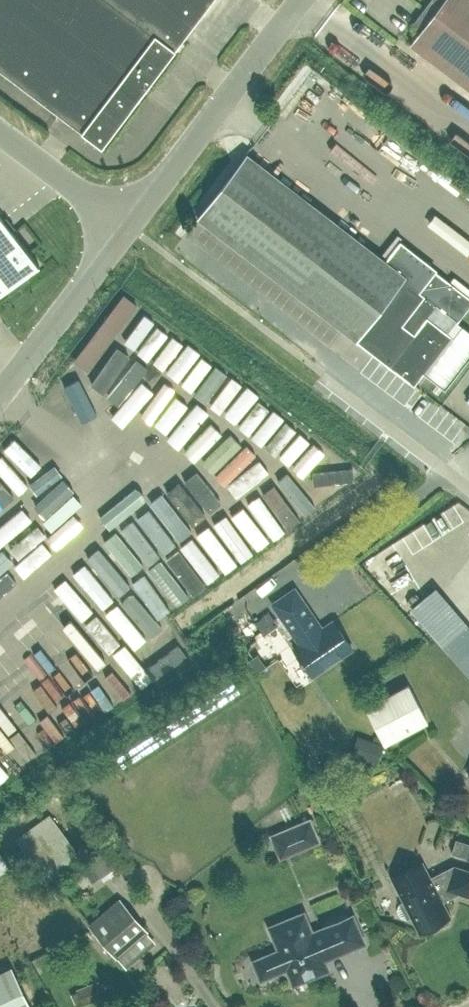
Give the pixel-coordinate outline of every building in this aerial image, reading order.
[(100,147),(212,0),(0,0),(0,71),(100,147)] [(410,45),(468,90),(468,0),(443,0),(410,45)] [(303,139),(360,174),(368,161),(311,126),(303,139)] [(388,366),(412,385),(423,371),(438,383),(447,371),(451,374),(465,356),(446,341),(450,336),(446,333),(455,321),(453,319),(468,299),(468,298),(399,244),(385,261),(246,154),(196,217),(355,340),(388,366)] [(42,266),(0,212),(0,299),(42,266)] [(129,293),(80,359),(95,370),(144,304),(129,293)] [(456,445),(468,441),(468,424),(451,430),(456,445)] [(295,586),(270,603),(297,643),(292,647),(312,677),(354,649),(333,618),(322,626),(295,586)] [(425,721),(406,685),(364,708),(383,744),(425,721)] [(383,745),(357,736),(351,756),(376,764),(383,745)] [(81,856),(49,813),(16,838),(49,881),(81,856)] [(321,841),(311,816),(269,834),(279,859),(321,841)] [(455,838),(451,852),(468,858),(468,843),(455,838)] [(100,851),(88,859),(100,875),(112,867),(100,851)] [(422,860),(389,877),(401,901),(397,903),(395,909),(399,917),(406,919),(410,917),(418,933),(434,925),(440,927),(448,923),(449,917),(450,916),(438,893),(445,889),(468,897),(468,870),(453,864),(430,876),(422,860)] [(121,902),(120,901),(119,902),(119,903),(91,927),(90,927),(89,928),(90,929),(114,957),(145,931),(121,903),(121,902)] [(311,932),(302,913),(269,927),(279,950),(266,955),(273,972),(286,967),(293,983),(315,974),(311,964),(362,942),(351,915),(311,932)] [(0,973),(0,1006),(30,1006),(11,967),(0,973)]
